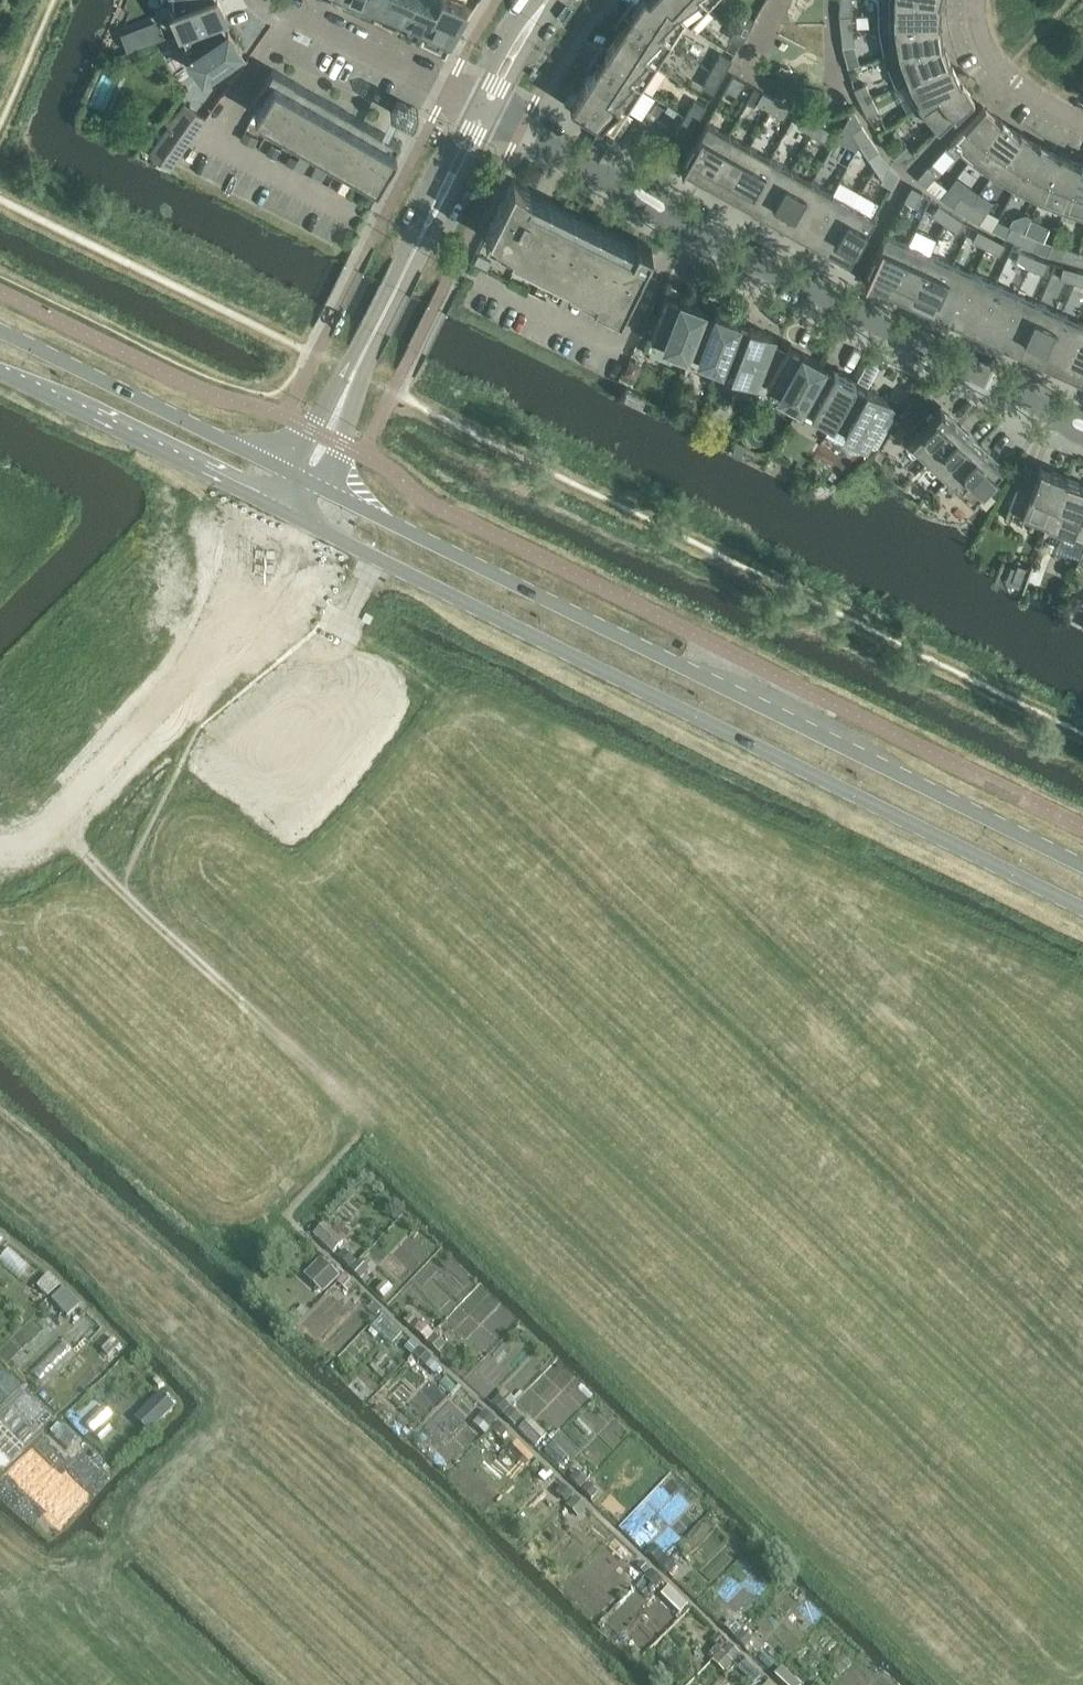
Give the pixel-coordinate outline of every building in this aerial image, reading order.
[(219,19),(225,16),(219,0),(173,0),(174,9),(172,10),(180,33),(182,32),(219,19)] [(359,9),(363,0),(347,0),(346,3),(359,9)] [(382,16),(389,0),(363,0),(359,9),(372,14),(373,11),(381,15),(381,16),(382,16)] [(403,28),(415,0),(389,0),(382,16),(395,21),(403,24),(402,27),(403,28)] [(425,37),(441,0),(415,0),(403,28),(416,33),(417,30),(425,34),(424,37),(425,37)] [(425,37),(438,43),(439,40),(448,44),(466,4),(456,0),(441,0),(425,37)] [(622,12),(671,44),(685,22),(658,0),(638,0),(632,9),(627,5),(622,12)] [(685,22),(690,27),(709,7),(702,0),(658,0),(685,22)] [(879,27),(937,21),(936,0),(878,0),(879,27)] [(839,3),(839,15),(851,14),(852,4),(839,3)] [(624,22),(614,38),(657,66),(671,44),(622,12),(618,19),(624,22)] [(729,38),(741,44),(754,20),(743,14),(729,38)] [(839,15),(840,31),(853,29),(851,14),(839,15)] [(219,19),(182,32),(190,55),(188,56),(202,76),(242,49),(228,29),(227,29),(219,19)] [(157,21),(121,34),(128,52),(163,39),(157,21)] [(879,27),(884,57),(941,41),(937,21),(879,27)] [(853,29),(840,31),(842,46),(854,45),(853,29)] [(598,50),(593,56),(642,88),(657,66),(614,38),(603,53),(598,50)] [(896,87),(905,82),(948,61),(941,41),(884,57),(896,87)] [(702,86),(713,93),(732,60),(721,54),(702,86)] [(628,110),(642,88),(593,56),(589,63),(595,67),(585,82),(628,110)] [(905,82),(919,107),(959,79),(948,61),(905,82)] [(400,142),(388,135),(273,69),(249,109),(250,110),(252,108),(256,110),(254,112),(376,183),(400,142)] [(725,89),(736,95),(744,81),(733,75),(725,89)] [(959,79),(919,107),(938,130),(973,96),(959,79)] [(613,133),(628,110),(585,82),(575,98),(569,94),(564,101),(613,133)] [(854,88),(860,102),(871,97),(865,83),(854,88)] [(756,103),(770,110),(776,99),(762,92),(756,103)] [(871,97),(860,102),(867,116),(878,111),(871,97)] [(390,112),(398,116),(411,122),(418,109),(396,99),(390,112)] [(776,99),(770,110),(783,118),(789,107),(776,99)] [(676,133),(687,139),(706,106),(695,100),(676,133)] [(183,103),(146,155),(167,170),(204,118),(183,103)] [(950,141),(971,158),(1000,120),(982,105),(950,141)] [(798,126),(811,134),(818,123),(804,115),(798,126)] [(971,158),(993,173),(1019,133),(1000,120),(971,158)] [(681,168),(702,180),(729,134),(707,122),(681,168)] [(818,123),(811,134),(825,141),(831,131),(818,123)] [(851,132),(859,145),(870,138),(861,125),(851,132)] [(244,132),(240,140),(254,147),(258,139),(244,132)] [(993,173),(1016,187),(1038,145),(1019,133),(993,173)] [(702,180),(723,192),(749,146),(729,134),(702,180)] [(599,155),(601,151),(606,143),(596,136),(589,148),(599,155)] [(870,138),(859,145),(868,158),(878,151),(870,138)] [(271,143),(266,153),(276,158),(281,149),(271,143)] [(894,156),(902,165),(914,154),(905,145),(894,156)] [(1016,187),(1039,199),(1059,155),(1038,145),(1016,187)] [(659,163),(668,168),(670,169),(680,152),(668,146),(659,163)] [(723,192),(744,204),(770,158),(749,146),(723,192)] [(935,158),(944,168),(956,157),(947,147),(935,158)] [(301,154),(294,166),(304,172),(311,159),(301,154)] [(289,155),(285,162),(293,167),(297,159),(289,155)] [(1039,199),(1064,209),(1080,164),(1059,155),(1039,199)] [(744,204),(765,216),(791,169),(770,158),(744,204)] [(1082,215),(1082,164),(1080,164),(1064,209),(1082,215)] [(316,166),(311,176),(321,181),(326,171),(316,166)] [(917,178),(926,186),(936,174),(927,166),(917,178)] [(881,181),(891,188),(899,174),(888,168),(881,181)] [(765,216),(786,227),(812,181),(791,169),(765,216)] [(344,179),(338,189),(345,194),(352,183),(344,179)] [(646,255),(645,255),(528,197),(531,191),(513,180),(485,237),(521,255),(519,260),(619,309),(646,255)] [(786,227),(806,239),(832,193),(812,181),(786,227)] [(904,200),(915,206),(922,192),(911,186),(904,200)] [(806,239),(827,251),(853,204),(832,193),(806,239)] [(953,206),(966,214),(973,204),(960,196),(953,206)] [(853,204),(827,251),(849,263),(875,217),(853,204)] [(931,214),(944,223),(951,212),(938,204),(931,214)] [(973,204),(966,214),(979,223),(986,212),(973,204)] [(951,212),(944,223),(957,232),(964,221),(951,212)] [(1005,237),(1019,243),(1025,232),(1010,225),(1005,237)] [(972,240),(986,248),(991,237),(978,229),(972,240)] [(1025,232),(1019,243),(1034,249),(1039,238),(1025,232)] [(864,281),(887,292),(909,243),(886,233),(864,281)] [(991,237),(986,248),(999,255),(1005,244),(991,237)] [(646,249),(647,250),(648,251),(651,245),(637,238),(634,243),(634,244),(635,243),(646,249)] [(887,292),(908,301),(930,253),(909,243),(887,292)] [(1061,259),(1076,263),(1080,251),(1064,247),(1061,259)] [(1014,262),(1029,268),(1034,256),(1019,250),(1014,262)] [(908,301),(930,311),(952,263),(930,253),(908,301)] [(476,255),(472,264),(485,270),(489,262),(476,255)] [(1034,256),(1029,268),(1043,273),(1048,262),(1034,256)] [(930,311),(952,321),(974,273),(952,263),(930,311)] [(1059,278),(1074,282),(1077,270),(1063,266),(1059,278)] [(1074,282),(1082,285),(1082,272),(1077,270),(1074,282)] [(952,321),(973,331),(995,283),(974,273),(952,321)] [(973,331),(995,341),(1017,293),(995,283),(973,331)] [(995,341),(1017,351),(1039,303),(1017,293),(995,341)] [(686,353),(687,351),(703,309),(703,308),(680,300),(680,301),(668,296),(667,295),(650,338),(652,338),(664,342),(663,344),(686,353)] [(1017,351),(1038,361),(1060,313),(1039,303),(1017,351)] [(722,364),(737,323),(738,322),(715,313),(715,314),(703,309),(687,351),(699,355),(698,357),(721,366),(722,364)] [(1038,361),(1060,371),(1082,323),(1060,313),(1038,361)] [(737,323),(722,364),(733,369),(733,371),(755,379),(757,375),(764,378),(777,346),(769,342),(772,335),(750,326),(749,327),(737,323)] [(1060,371),(1082,382),(1082,381),(1082,323),(1060,371)] [(800,406),(801,404),(823,365),(823,364),(802,352),(801,353),(790,347),(789,346),(786,350),(777,346),(764,378),(769,381),(767,386),(768,387),(769,386),(780,392),(779,394),(800,406)] [(630,362),(626,373),(635,377),(639,367),(637,365),(630,362)] [(811,412),(832,423),(832,424),(855,383),(855,382),(834,370),(834,371),(823,365),(801,404),(812,410),(811,412)] [(826,433),(827,433),(859,451),(865,442),(873,447),(877,445),(878,446),(893,417),(892,416),(895,409),(886,404),(888,400),(867,388),(866,389),(855,383),(832,424),(832,423),(826,433)] [(925,460),(927,461),(961,425),(949,413),(947,415),(940,409),(942,407),(940,406),(906,442),(909,445),(911,442),(927,457),(925,460)] [(945,478),(946,480),(980,443),(968,432),(967,434),(959,427),(961,425),(927,461),(928,462),(930,460),(947,476),(945,478)] [(980,443),(946,480),(948,481),(950,479),(962,490),(960,492),(967,499),(1001,463),(988,451),(986,453),(979,446),(980,443)] [(1046,525),(1047,525),(1066,476),(1051,470),(1049,474),(1024,464),(1004,518),(1009,520),(1013,511),(1047,524),(1046,525)] [(1082,550),(1082,549),(1082,488),(1079,486),(1081,483),(1066,477),(1067,476),(1066,476),(1047,525),(1082,539),(1078,548),(1082,550)] [(983,486),(973,497),(986,509),(996,498),(983,486)] [(1005,581),(1022,588),(1022,589),(1031,566),(1030,565),(1030,567),(1017,563),(1016,566),(1011,565),(1005,581)] [(320,1225),(310,1236),(330,1255),(340,1243),(320,1225)] [(11,1245),(0,1258),(20,1275),(30,1262),(11,1245)] [(341,1250),(334,1257),(347,1270),(354,1263),(341,1250)] [(318,1259),(302,1275),(322,1294),(337,1279),(318,1259)] [(355,1261),(347,1270),(358,1280),(366,1271),(355,1261)] [(341,1277),(334,1284),(345,1294),(352,1286),(342,1277),(341,1277)] [(382,1282),(373,1292),(381,1300),(390,1290),(382,1282)] [(64,1288),(51,1300),(66,1316),(79,1304),(64,1288)] [(382,1315),(374,1327),(395,1341),(403,1329),(382,1315)] [(407,1316),(401,1323),(411,1332),(417,1325),(407,1316)] [(420,1324),(413,1331),(424,1342),(431,1335),(420,1324)] [(431,1336),(425,1343),(436,1354),(443,1346),(431,1336)] [(409,1342),(402,1349),(409,1356),(416,1348),(409,1342)] [(418,1350),(412,1356),(423,1367),(429,1360),(418,1350)] [(430,1361),(424,1368),(432,1375),(438,1369),(430,1361)] [(504,1390),(490,1404),(501,1415),(515,1401),(504,1390)] [(159,1392),(133,1417),(148,1432),(173,1407),(159,1392)] [(509,1407),(502,1414),(514,1425),(520,1418),(509,1407)] [(484,1411),(477,1418),(488,1429),(495,1422),(484,1411)] [(528,1418),(517,1429),(534,1446),(545,1435),(528,1418)] [(496,1423),(489,1430),(501,1440),(507,1433),(496,1423)] [(27,1483),(55,1455),(43,1444),(15,1472),(27,1483)] [(546,1469),(538,1477),(544,1484),(552,1475),(546,1469)] [(576,1472),(569,1479),(578,1488),(585,1481),(576,1472)] [(562,1485),(555,1492),(566,1503),(573,1496),(562,1485)] [(575,1497),(566,1506),(578,1517),(587,1508),(575,1497)] [(652,1544),(645,1551),(656,1562),(663,1555),(652,1544)] [(663,1556),(656,1563),(668,1574),(675,1566),(663,1556)] [(640,1562),(636,1566),(644,1574),(648,1569),(640,1562)] [(650,1570),(643,1578),(653,1587),(660,1580),(650,1570)] [(668,1586),(660,1594),(678,1613),(686,1605),(668,1586)]
